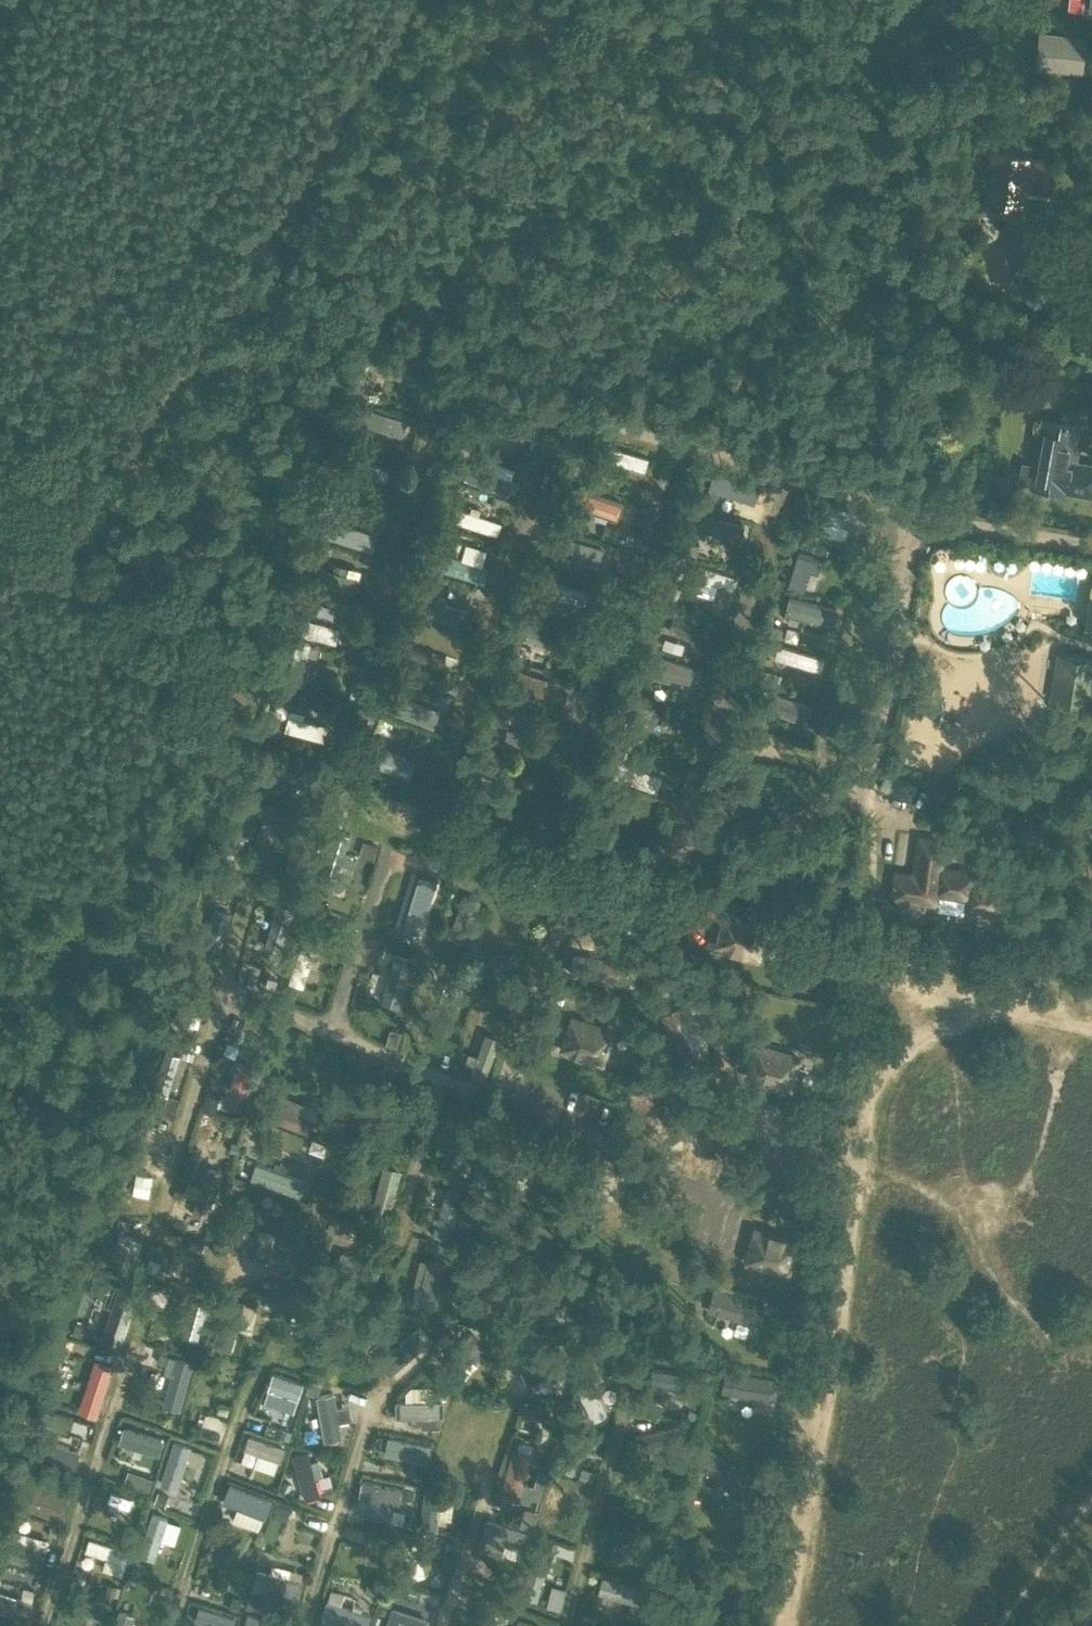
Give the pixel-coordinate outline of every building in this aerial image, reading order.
[(1066,9),(1084,11),(1084,12),(1091,13),(1091,0),(1067,0),(1066,9)] [(1039,33),(1035,65),(1078,70),(1082,38),(1039,33)] [(984,177),(984,180),(987,181),(984,203),(1021,208),(1024,188),(1049,191),(1054,161),(992,152),(988,178),(984,177)] [(361,355),(372,361),(382,341),(370,336),(361,355)] [(383,347),(374,371),(423,388),(432,365),(383,347)] [(365,408),(360,423),(404,438),(409,423),(365,408)] [(1030,489),(1091,500),(1091,469),(1070,465),(1076,430),(1041,424),(1030,489)] [(345,446),(342,458),(376,467),(380,454),(345,446)] [(615,448),(611,461),(646,471),(649,458),(615,448)] [(471,467),(466,482),(508,497),(513,482),(511,481),(477,469),(471,467)] [(580,489),(575,506),(616,520),(622,502),(580,489)] [(829,504),(821,531),(846,539),(849,528),(863,532),(868,516),(829,504)] [(459,510),(455,522),(497,537),(502,524),(459,510)] [(704,514),(700,527),(741,539),(744,526),(704,514)] [(336,523),(332,537),(368,548),(373,534),(336,523)] [(560,535),(555,552),(599,566),(604,549),(560,535)] [(799,552),(789,586),(805,590),(816,557),(799,552)] [(447,555),(442,571),(485,585),(490,570),(483,568),(463,561),(447,555)] [(318,567),(314,582),(355,594),(360,580),(346,575),(348,567),(336,564),(334,572),(318,567)] [(697,579),(693,591),(714,597),(718,586),(733,590),(737,577),(701,566),(697,579)] [(1081,626),(1085,627),(1091,628),(1091,582),(1088,582),(1081,626)] [(554,584),(551,596),(587,607),(590,594),(554,584)] [(790,596),(785,612),(830,625),(834,609),(790,596)] [(427,600),(422,617),(462,630),(467,613),(427,600)] [(676,612),(670,631),(712,645),(718,627),(676,612)] [(296,616),(291,631),(335,643),(339,627),(296,616)] [(532,621),(526,640),(582,660),(589,641),(532,621)] [(406,643),(400,659),(448,676),(454,661),(406,643)] [(779,645),(775,658),(821,672),(825,659),(779,645)] [(1046,699),(1086,706),(1091,667),(1091,657),(1054,651),(1046,699)] [(652,655),(646,675),(688,687),(694,668),(652,655)] [(529,673),(525,690),(566,702),(571,685),(529,673)] [(766,690),(760,706),(805,723),(811,707),(766,690)] [(631,693),(624,726),(645,731),(652,698),(631,693)] [(391,694),(385,710),(435,728),(440,712),(391,694)] [(497,717),(512,719),(515,703),(499,701),(497,717)] [(266,717),(262,731),(275,734),(279,720),(266,717)] [(290,717),(286,731),(327,741),(331,727),(290,717)] [(744,741),(764,741),(764,723),(745,722),(744,741)] [(507,729),(503,745),(547,755),(551,739),(507,729)] [(367,744),(361,761),(409,779),(415,761),(367,744)] [(630,766),(625,782),(658,793),(663,777),(630,766)] [(917,786),(884,768),(875,784),(908,802),(917,786)] [(483,777),(478,798),(514,808),(519,786),(483,777)] [(343,781),(335,779),(333,788),(340,790),(343,781)] [(265,808),(257,806),(255,815),(262,817),(265,808)] [(334,831),(320,873),(335,878),(349,836),(334,831)] [(892,870),(889,896),(933,902),(934,892),(964,897),(963,907),(994,911),(998,890),(998,886),(968,881),(970,871),(938,867),(942,839),(916,836),(911,873),(892,870)] [(297,837),(284,879),(301,884),(314,843),(297,837)] [(377,845),(364,842),(360,856),(373,859),(377,845)] [(419,876),(403,930),(423,935),(439,882),(419,876)] [(452,930),(449,936),(464,941),(478,903),(463,898),(455,920),(452,930)] [(278,904),(265,945),(282,951),(295,909),(278,904)] [(215,910),(205,947),(221,951),(231,914),(215,910)] [(723,911),(714,942),(754,953),(762,922),(723,911)] [(328,938),(319,935),(316,945),(324,947),(328,938)] [(196,947),(186,944),(182,958),(192,961),(196,947)] [(302,945),(289,983),(303,987),(316,949),(302,945)] [(396,955),(382,1003),(399,1008),(413,960),(396,955)] [(625,962),(572,955),(569,977),(622,985),(625,962)] [(462,985),(439,976),(431,997),(454,1006),(462,985)] [(274,981),(264,978),(261,989),(271,991),(274,981)] [(181,994),(171,1028),(183,1031),(192,997),(181,994)] [(705,1054),(680,1007),(660,1018),(686,1065),(705,1054)] [(564,1016),(552,1051),(599,1067),(612,1028),(567,1013),(564,1016)] [(401,1031),(390,1028),(386,1044),(397,1047),(401,1031)] [(179,1033),(169,1030),(165,1043),(175,1046),(179,1033)] [(475,1066),(472,1073),(487,1078),(501,1040),(486,1034),(478,1056),(475,1066)] [(753,1042),(744,1073),(784,1084),(793,1053),(753,1042)] [(164,1051),(153,1089),(170,1093),(181,1056),(164,1051)] [(239,1061),(223,1105),(238,1111),(246,1088),(252,1070),(254,1067),(239,1061)] [(219,1095),(207,1091),(202,1106),(214,1110),(219,1095)] [(180,1100),(167,1096),(162,1113),(174,1117),(180,1100)] [(276,1106),(271,1121),(309,1135),(314,1120),(276,1106)] [(461,1117),(453,1163),(469,1166),(477,1119),(461,1117)] [(255,1163),(250,1178),(297,1195),(302,1180),(285,1173),(271,1169),(255,1163)] [(384,1166),(369,1220),(388,1225),(403,1172),(384,1166)] [(207,1169),(192,1211),(208,1217),(224,1173),(208,1167),(207,1169)] [(166,1221),(180,1227),(195,1192),(182,1186),(166,1221)] [(446,1189),(432,1235),(449,1240),(462,1194),(446,1189)] [(329,1217),(325,1231),(341,1235),(345,1221),(329,1217)] [(746,1242),(740,1263),(785,1275),(795,1237),(751,1225),(747,1229),(744,1242),(746,1242)] [(229,1232),(224,1248),(282,1267),(287,1251),(272,1246),(243,1236),(229,1232)] [(118,1234),(110,1262),(134,1269),(142,1242),(118,1234)] [(480,1239),(476,1250),(492,1256),(496,1244),(480,1239)] [(341,1253),(336,1269),(376,1280),(380,1263),(341,1253)] [(421,1287),(417,1307),(434,1311),(445,1264),(428,1259),(428,1261),(421,1287)] [(120,1286),(101,1339),(119,1345),(138,1292),(120,1286)] [(163,1290),(152,1294),(157,1303),(167,1299),(163,1290)] [(714,1291),(708,1310),(758,1323),(763,1305),(714,1291)] [(225,1300),(214,1343),(232,1348),(244,1305),(225,1300)] [(191,1302),(181,1337),(198,1341),(207,1306),(191,1302)] [(385,1323),(397,1327),(403,1311),(391,1306),(385,1323)] [(76,1323),(72,1334),(82,1337),(85,1327),(76,1323)] [(418,1326),(378,1360),(389,1374),(425,1343),(429,1340),(418,1326)] [(443,1331),(438,1342),(450,1347),(455,1336),(443,1331)] [(568,1350),(522,1369),(528,1384),(574,1365),(568,1350)] [(172,1375),(164,1405),(182,1409),(194,1362),(177,1357),(172,1375)] [(96,1360),(79,1409),(97,1415),(113,1366),(96,1360)] [(335,1364),(330,1378),(346,1384),(351,1369),(335,1364)] [(652,1368),(650,1384),(677,1387),(676,1393),(685,1394),(686,1388),(699,1389),(700,1374),(652,1368)] [(726,1372),(722,1392),(773,1401),(776,1381),(726,1372)] [(273,1373),(264,1401),(294,1411),(303,1383),(273,1373)] [(311,1380),(307,1391),(317,1394),(321,1383),(311,1380)] [(592,1382),(578,1388),(594,1421),(608,1414),(597,1393),(592,1382)] [(446,1387),(434,1387),(434,1398),(446,1398),(446,1387)] [(67,1394),(59,1390),(54,1402),(62,1405),(67,1394)] [(698,1405),(735,1410),(737,1398),(700,1392),(698,1405)] [(333,1393),(318,1396),(326,1439),(341,1436),(338,1420),(351,1418),(349,1405),(336,1407),(333,1393)] [(406,1401),(397,1401),(397,1416),(421,1416),(440,1415),(443,1415),(443,1400),(433,1400),(406,1401)] [(528,1400),(523,1415),(540,1420),(545,1405),(528,1400)] [(220,1403),(217,1412),(227,1415),(230,1405),(220,1403)] [(43,1410),(40,1420),(52,1423),(55,1414),(43,1410)] [(576,1424),(560,1467),(577,1474),(594,1430),(576,1424)] [(683,1424),(636,1436),(640,1453),(653,1450),(654,1457),(679,1451),(677,1444),(687,1442),(683,1424)] [(124,1427),(119,1442),(157,1454),(162,1439),(124,1427)] [(278,1427),(275,1436),(284,1438),(287,1430),(278,1427)] [(249,1435),(244,1449),(259,1454),(278,1461),(280,1461),(285,1448),(249,1435)] [(41,1437),(35,1453),(75,1468),(81,1451),(41,1437)] [(388,1438),(385,1454),(429,1462),(432,1446),(388,1438)] [(174,1442),(161,1482),(178,1488),(179,1486),(191,1448),(174,1442)] [(514,1450),(500,1496),(517,1501),(531,1456),(514,1450)] [(308,1451),(292,1455),(305,1500),(321,1495),(316,1478),(311,1461),(308,1451)] [(753,1477),(713,1453),(695,1482),(712,1492),(720,1479),(742,1494),(753,1477)] [(583,1468),(579,1477),(592,1482),(596,1473),(583,1468)] [(141,1475),(137,1487),(150,1491),(154,1479),(141,1475)] [(80,1481),(70,1478),(66,1492),(76,1495),(80,1481)] [(101,1479),(99,1489),(119,1494),(122,1484),(101,1479)] [(285,1480),(280,1490),(288,1494),(292,1484),(285,1480)] [(363,1481),(360,1497),(398,1504),(401,1488),(363,1481)] [(230,1485),(223,1504),(236,1509),(233,1519),(256,1528),(260,1519),(265,1520),(272,1501),(230,1485)] [(404,1487),(402,1497),(412,1499),(414,1488),(404,1487)] [(425,1489),(420,1528),(437,1530),(438,1519),(442,1491),(425,1489)] [(157,1490),(153,1503),(164,1507),(169,1494),(157,1490)] [(545,1511),(560,1515),(563,1502),(548,1499),(545,1511)] [(276,1504),(272,1516),(285,1521),(290,1509),(276,1504)] [(152,1513),(139,1553),(154,1557),(159,1541),(166,1520),(167,1518),(152,1513)] [(293,1515),(288,1528),(306,1534),(311,1521),(293,1515)] [(488,1520),(482,1537),(505,1544),(519,1549),(530,1552),(535,1535),(488,1520)] [(90,1539),(86,1551),(107,1558),(126,1564),(130,1551),(90,1539)] [(652,1539),(612,1545),(615,1562),(655,1555),(652,1539)] [(7,1544),(3,1559),(42,1571),(47,1555),(7,1544)] [(535,1552),(522,1596),(537,1600),(550,1556),(535,1552)] [(154,1570),(173,1563),(169,1553),(150,1559),(154,1570)] [(134,1561),(131,1572),(140,1575),(143,1564),(134,1561)] [(257,1571),(252,1588),(296,1600),(301,1582),(267,1574),(257,1571)] [(602,1577),(598,1593),(641,1605),(645,1589),(602,1577)] [(367,1584),(365,1593),(375,1595),(377,1586),(367,1584)] [(72,1592),(67,1608),(104,1620),(109,1604),(72,1592)] [(27,1620),(32,1603),(0,1593),(0,1612),(27,1620)] [(382,1593),(379,1604),(390,1607),(394,1597),(382,1593)] [(233,1596),(229,1608),(240,1611),(243,1599),(233,1596)] [(248,1596),(245,1607),(259,1611),(262,1600),(248,1596)] [(320,1620),(339,1625),(367,1625),(370,1615),(361,1612),(326,1601),(320,1620)] [(386,1625),(424,1625),(426,1619),(391,1608),(386,1625)] [(115,1625),(131,1625),(135,1615),(119,1610),(115,1625)] [(244,1625),(291,1625),(247,1614),(244,1625)]
